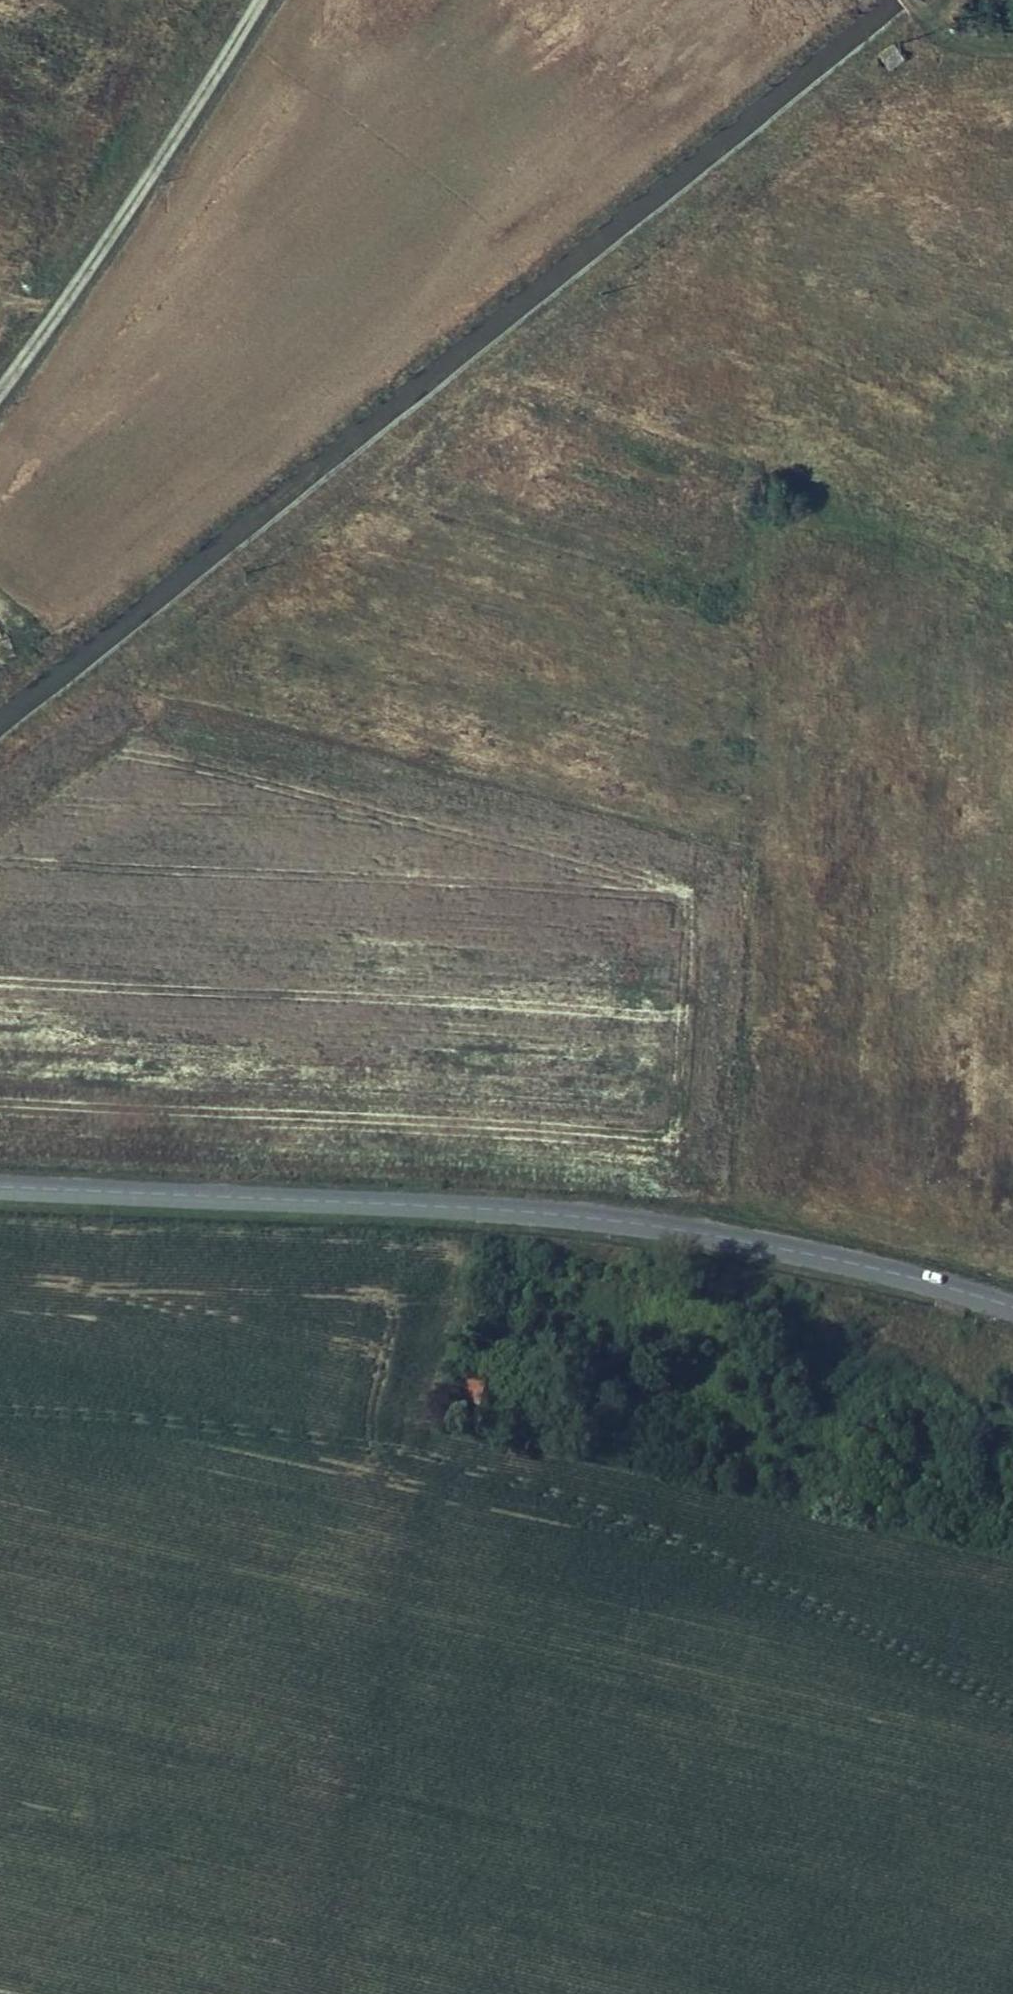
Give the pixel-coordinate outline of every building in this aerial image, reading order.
[(464,1375),(462,1397),(482,1398),(483,1377),(464,1375)]
